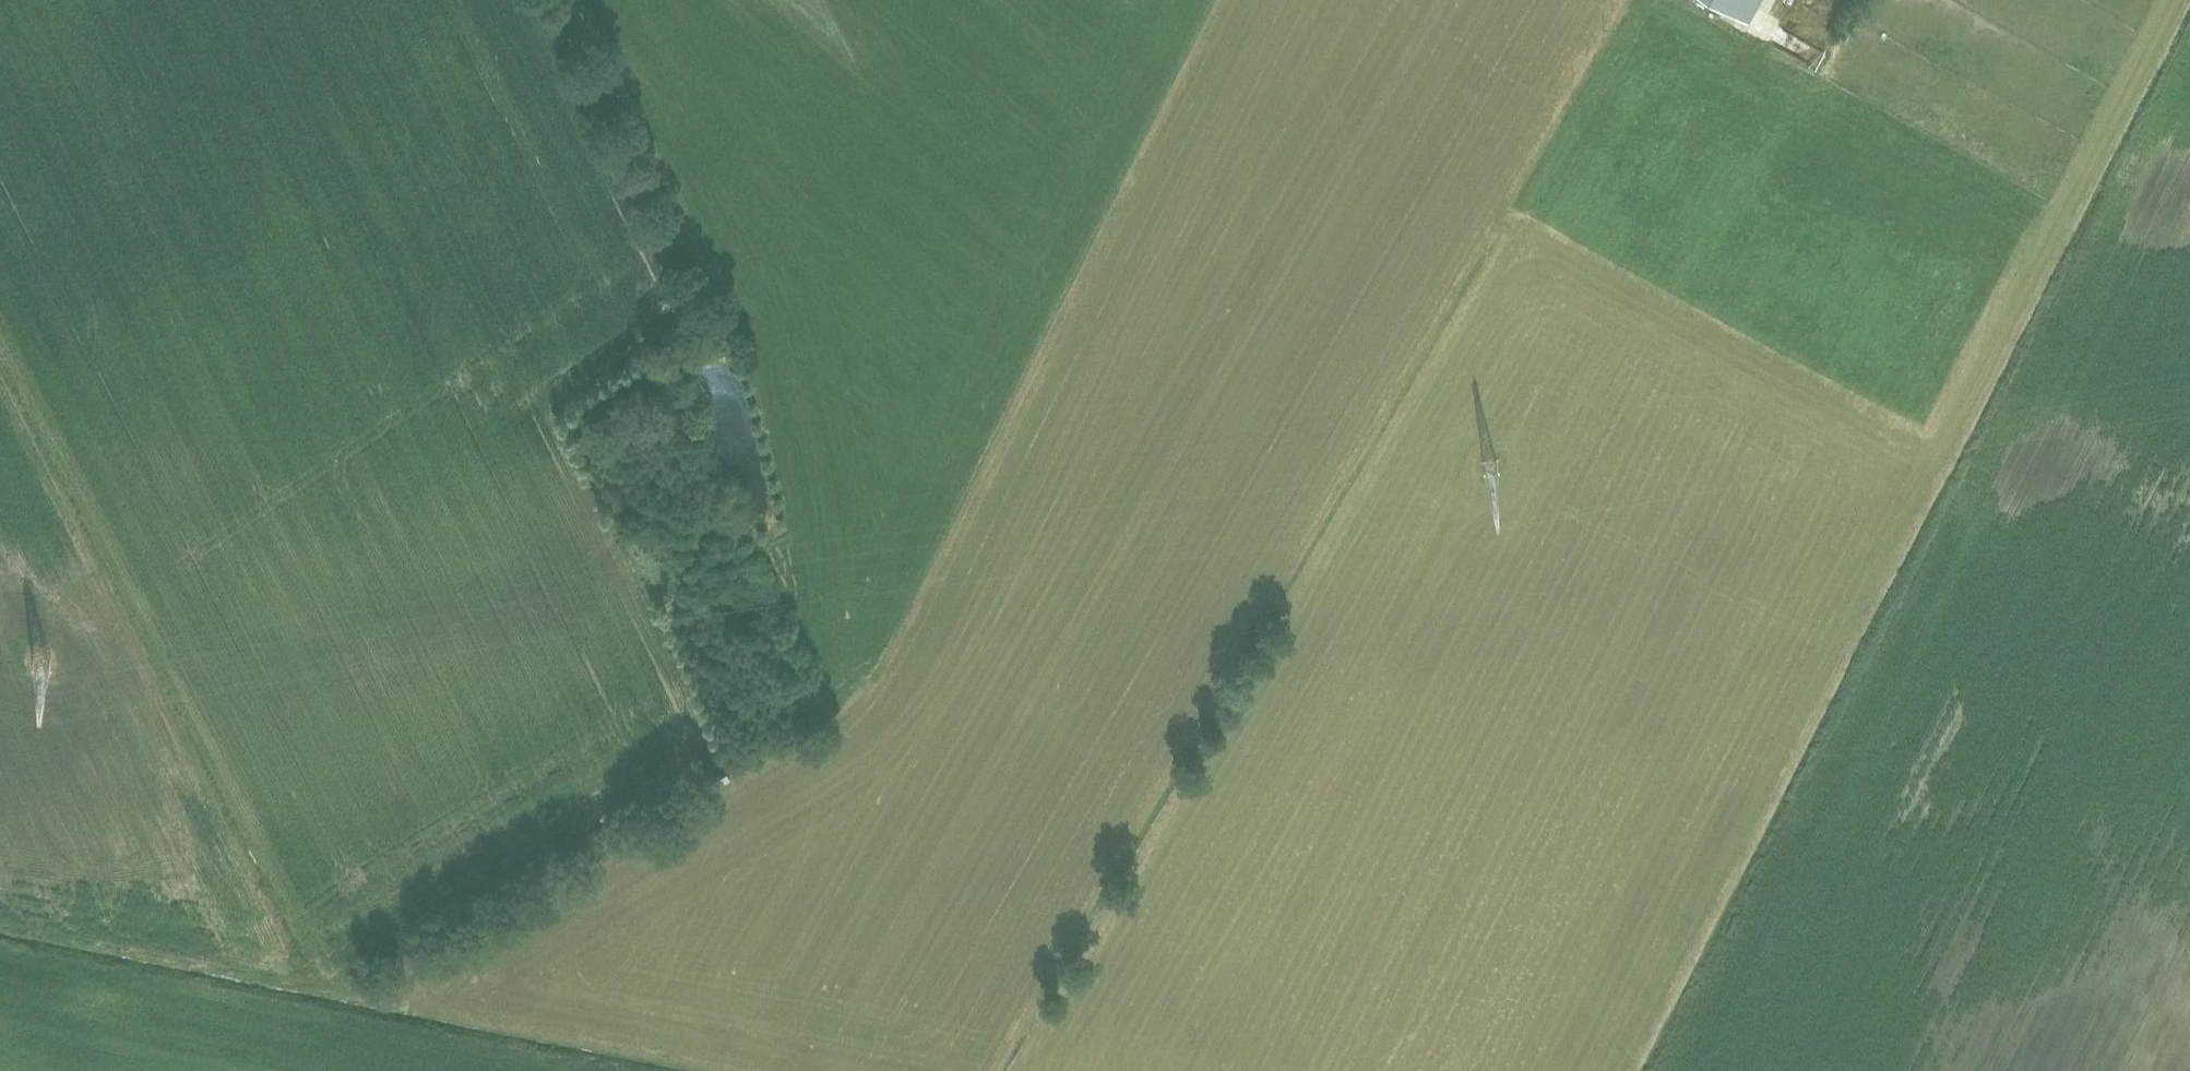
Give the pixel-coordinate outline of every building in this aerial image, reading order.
[(1746,18),(1757,0),(1715,0),(1746,18)] [(1826,38),(1800,38),(1800,63),(1825,63),(1826,38)] [(1504,463),(1489,464),(1490,478),(1505,477),(1504,463)]
